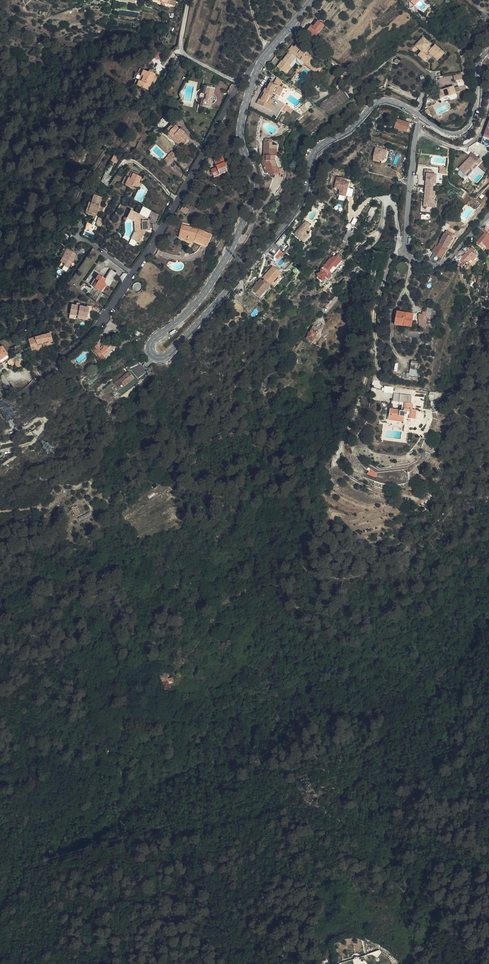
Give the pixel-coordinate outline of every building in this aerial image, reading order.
[(315,39),(324,25),(318,21),(313,27),(311,26),(306,32),(315,39)] [(421,59),(422,57),(427,52),(430,55),(432,53),(434,56),(440,49),(433,43),(430,47),(427,44),(428,43),(420,36),(412,45),(417,50),(414,54),(421,59)] [(315,71),(319,65),(314,62),(315,61),(310,58),(310,59),(305,55),(306,53),(296,46),(294,49),(291,53),(289,51),(288,52),(289,53),(282,63),(282,62),(277,69),(286,75),(290,69),(289,68),(297,58),(315,71)] [(427,52),(422,57),(429,63),(430,69),(434,68),(432,57),(436,60),(443,52),(440,49),(434,56),(432,53),(430,55),(427,52)] [(321,67),(319,65),(315,71),(297,58),(289,68),(290,69),(286,75),(287,76),(298,61),(316,74),(321,67)] [(146,67),(144,72),(147,74),(144,80),(141,78),(139,83),(150,88),(158,71),(156,71),(157,70),(152,68),(151,70),(146,67)] [(380,89),(382,89),(385,80),(380,77),(375,88),(378,90),(380,89)] [(315,95),(324,90),(319,82),(310,87),(315,95)] [(275,95),(277,97),(281,89),(271,84),(267,92),(266,91),(264,94),(258,106),(271,112),(273,107),(272,107),(274,103),(272,101),(275,95)] [(213,95),(215,94),(215,88),(206,86),(205,90),(201,94),(201,98),(203,100),(202,105),(212,107),(213,101),(215,101),(215,100),(213,95)] [(457,93),(461,92),(460,87),(455,88),(455,87),(439,91),(441,101),(450,98),(450,99),(451,99),(451,100),(452,100),(453,100),(454,100),(455,100),(455,99),(456,99),(457,98),(457,97),(458,97),(457,93)] [(395,119),(398,112),(392,109),(380,108),(379,112),(395,119)] [(410,134),(413,126),(397,121),(394,129),(410,134)] [(168,131),(176,124),(174,122),(166,129),(168,131)] [(168,131),(175,138),(174,139),(179,144),(187,136),(181,129),(176,124),(168,131)] [(171,137),(174,139),(175,138),(168,131),(165,134),(170,139),(171,137)] [(277,177),(278,177),(277,173),(275,164),(274,163),(274,159),(276,159),(276,148),(271,148),(271,142),(264,142),(264,145),(263,145),(263,160),(265,160),(265,163),(261,164),(264,177),(267,176),(268,179),(273,178),(277,177)] [(376,148),(373,156),(380,159),(383,160),(386,153),(386,151),(376,148)] [(173,151),(162,161),(167,165),(177,156),(173,151)] [(457,169),(466,177),(472,171),(471,170),(480,161),(471,153),(468,156),(469,156),(457,169)] [(229,170),(223,155),(214,158),(218,167),(212,169),(215,176),(229,170)] [(128,177),(124,185),(131,188),(132,186),(136,187),(141,177),(137,175),(138,172),(134,171),(133,173),(128,171),(126,176),(128,177)] [(472,171),(466,177),(468,179),(474,173),(472,171)] [(424,186),(432,187),(432,184),(435,184),(435,174),(431,174),(425,173),(425,176),(424,186)] [(338,194),(346,195),(348,187),(349,187),(351,182),(346,181),(344,180),(345,179),(345,176),(337,175),(335,186),(340,187),(338,194)] [(432,191),(432,187),(424,186),(422,207),(433,207),(434,191),(432,191)] [(94,212),(98,213),(103,197),(94,195),(92,203),(89,202),(85,213),(93,215),(94,212)] [(144,216),(131,209),(127,217),(134,221),(135,231),(131,239),(140,243),(145,233),(145,229),(150,229),(150,220),(144,220),(144,216)] [(299,246),(309,234),(308,232),(311,229),(308,226),(310,224),(307,221),(291,238),(299,246)] [(196,239),(209,245),(213,235),(202,229),(195,227),(182,224),(179,234),(193,238),(194,237),(197,237),(196,239)] [(344,240),(348,230),(342,228),(339,238),(344,240)] [(481,240),(482,238),(488,244),(488,235),(483,229),(477,235),(481,240)] [(437,243),(445,247),(450,237),(442,233),(437,243)] [(193,238),(179,234),(178,237),(178,239),(192,243),(193,241),(207,248),(209,245),(196,239),(197,237),(194,237),(193,238)] [(289,247),(284,242),(288,237),(284,234),(280,238),(275,245),(284,253),(289,247)] [(311,235),(309,234),(299,246),(300,247),(311,235)] [(481,240),(480,241),(479,242),(487,249),(488,248),(488,244),(482,238),(481,240)] [(440,257),(445,247),(437,243),(436,245),(431,242),(428,248),(431,250),(430,252),(440,257)] [(87,255),(90,250),(85,245),(81,250),(87,255)] [(464,259),(469,264),(473,260),(476,257),(473,254),(468,250),(465,247),(457,256),(460,259),(461,258),(463,260),(464,259)] [(69,267),(76,254),(72,252),(73,251),(68,248),(67,248),(63,256),(61,260),(65,263),(64,265),(69,267)] [(326,280),(325,277),(325,276),(326,278),(327,278),(327,279),(328,278),(328,279),(329,279),(330,280),(331,278),(330,278),(331,277),(331,276),(332,275),(332,274),(331,274),(331,273),(330,272),(329,271),(333,265),(335,267),(340,259),(336,257),(336,258),(334,256),(332,255),(330,258),(329,258),(321,270),(321,271),(321,272),(321,274),(318,275),(320,279),(321,278),(322,282),(326,280)] [(341,260),(340,259),(335,267),(333,265),(329,271),(330,272),(331,273),(331,274),(341,260)] [(268,286),(279,275),(271,268),(262,277),(264,279),(262,281),(268,286)] [(93,286),(102,291),(106,284),(104,283),(106,279),(99,274),(96,278),(97,279),(93,286)] [(281,278),(279,275),(268,286),(271,289),(281,278)] [(267,288),(260,283),(258,280),(249,290),(258,298),(267,288)] [(269,290),(267,288),(258,298),(260,300),(269,290)] [(78,314),(88,316),(90,307),(72,304),(70,313),(78,314)] [(396,324),(402,325),(403,321),(412,322),(413,314),(398,311),(396,324)] [(423,331),(426,316),(425,316),(423,315),(422,318),(418,317),(415,329),(421,330),(423,331)] [(315,344),(317,341),(314,339),(319,331),(316,329),(315,331),(311,328),(310,328),(307,334),(308,335),(306,337),(313,341),(312,342),(315,344)] [(41,353),(40,350),(38,351),(37,347),(53,342),(50,332),(27,338),(32,356),(41,353)] [(321,348),(327,340),(322,337),(317,345),(321,348)] [(92,349),(95,353),(97,352),(100,355),(99,356),(104,363),(111,356),(108,353),(115,347),(111,342),(110,343),(109,341),(102,347),(102,346),(99,348),(97,345),(92,349)] [(38,351),(40,350),(54,346),(53,342),(37,347),(38,351)] [(2,347),(0,348),(0,362),(8,356),(2,347)] [(19,359),(15,354),(10,357),(14,363),(19,359)] [(416,377),(418,362),(411,362),(410,376),(416,377)] [(138,376),(146,372),(142,365),(134,368),(138,376)] [(129,371),(124,375),(127,378),(121,383),(118,379),(115,382),(119,386),(132,375),(129,371)] [(127,378),(124,375),(118,379),(121,383),(127,378)] [(138,381),(132,375),(119,386),(124,393),(138,381)] [(397,391),(396,400),(403,401),(403,403),(402,409),(389,407),(388,412),(387,412),(386,417),(392,418),(392,416),(398,417),(398,418),(404,419),(404,417),(409,418),(409,419),(415,420),(416,420),(416,417),(418,417),(420,408),(417,407),(417,403),(421,403),(422,398),(425,398),(426,395),(397,391)] [(415,421),(415,420),(409,419),(409,418),(404,417),(404,419),(398,418),(398,417),(392,416),(392,418),(386,417),(385,422),(405,424),(404,431),(409,431),(409,425),(412,421),(415,421)] [(154,490),(148,495),(151,499),(157,494),(154,490)] [(81,512),(77,506),(72,508),(76,515),(81,512)] [(90,512),(79,518),(80,521),(92,515),(90,512)] [(161,678),(155,680),(157,687),(174,683),(173,680),(172,677),(170,678),(161,680),(161,678)] [(334,949),(331,950),(333,957),(345,953),(342,945),(334,948),(334,949)]
